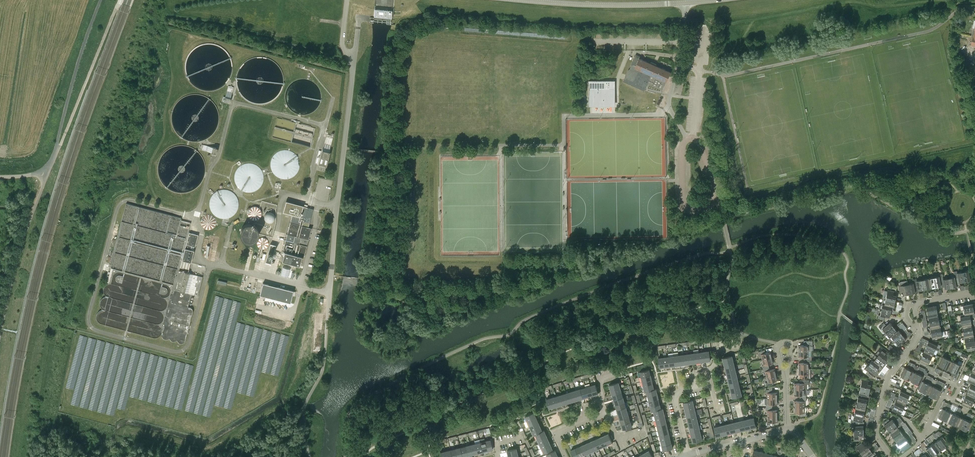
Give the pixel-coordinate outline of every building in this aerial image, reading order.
[(392,11),(375,9),(374,16),(391,17),(392,11)] [(628,71),(624,79),(628,81),(631,83),(632,85),(644,90),(651,75),(654,77),(667,82),(671,72),(640,58),(640,56),(636,54),(630,69),(628,71)] [(615,81),(589,81),(589,90),(589,96),(590,96),(590,103),(612,103),(611,88),(614,88),(615,81)] [(270,174),(295,180),(302,155),(276,148),(270,174)] [(329,166),(334,152),(324,148),(319,163),(329,166)] [(265,169),(241,161),(234,186),(258,193),(265,169)] [(211,209),(219,218),(230,217),(239,210),(238,199),(230,189),(219,190),(210,198),(211,209)] [(303,223),(304,223),(308,208),(303,206),(286,201),(283,212),(292,215),(282,251),(284,252),(282,261),(299,266),(302,257),(304,257),(311,228),(303,226),(303,223)] [(260,205),(248,209),(253,221),(264,216),(260,205)] [(275,219),(275,218),(275,216),(275,215),(274,214),(273,213),(272,213),(271,212),(270,212),(269,212),(267,213),(266,213),(266,214),(265,215),(265,216),(265,218),(265,219),(265,220),(266,221),(267,222),(268,222),(269,222),(270,222),(272,222),(273,222),(274,221),(274,220),(275,219)] [(218,223),(209,213),(199,221),(207,231),(218,223)] [(259,234),(259,232),(259,231),(258,229),(257,227),(256,226),(255,225),(253,224),(252,223),(250,223),(248,223),(246,224),(245,224),(243,226),(242,227),(241,228),(240,230),(240,232),(240,234),(240,235),(241,237),(242,239),(243,240),(245,241),(247,242),(248,242),(250,242),(252,242),(254,241),(255,240),(257,239),(258,238),(258,236),(259,234)] [(190,233),(181,267),(189,270),(198,235),(190,233)] [(274,242),(268,268),(273,269),(279,243),(274,242)] [(959,282),(965,281),(962,270),(961,271),(961,272),(957,273),(957,271),(953,272),(954,277),(954,278),(958,277),(959,282)] [(202,277),(179,271),(162,334),(162,336),(163,338),(165,339),(167,339),(169,338),(170,338),(171,340),(172,341),(175,341),(177,340),(178,342),(180,343),(183,343),(184,342),(185,340),(193,311),(192,309),(190,307),(188,307),(191,294),(197,295),(202,277)] [(935,276),(933,276),(935,287),(941,286),(940,281),(943,280),(943,279),(942,274),(938,274),(939,276),(935,277),(935,276)] [(959,284),(959,282),(958,277),(954,278),(954,277),(950,278),(950,276),(948,277),(950,288),(956,286),(956,285),(959,284)] [(945,289),(950,288),(948,277),(947,277),(947,278),(943,279),(943,280),(940,281),(941,286),(941,288),(944,287),(945,289)] [(918,290),(924,289),(922,278),(920,278),(921,280),(917,280),(916,279),(913,279),(913,283),(914,286),(917,285),(918,290)] [(910,294),(907,283),(907,281),(899,282),(900,286),(898,286),(900,292),(903,292),(904,295),(910,294)] [(919,292),(918,290),(917,285),(914,286),(913,283),(909,284),(909,282),(907,283),(910,294),(919,292)] [(293,291),(263,283),(260,295),(290,303),(293,291)] [(885,297),(884,299),(895,301),(896,295),(893,295),(894,291),(888,290),(887,292),(884,291),(883,297),(885,297)] [(894,307),(895,301),(884,299),(884,300),(885,301),(884,305),(892,306),(892,307),(894,307)] [(878,309),(880,310),(891,312),(895,313),(899,314),(899,312),(896,311),(891,309),(892,307),(892,306),(884,305),(880,303),(880,305),(878,309)] [(974,313),(973,308),(964,310),(965,314),(965,316),(969,316),(969,315),(969,314),(974,313)] [(891,312),(880,310),(880,311),(881,311),(880,315),(878,315),(877,319),(884,320),(885,317),(889,318),(891,312)] [(885,334),(894,327),(890,322),(886,325),(884,323),(879,327),(881,330),(883,329),(885,332),(884,333),(885,334)] [(897,331),(894,327),(885,334),(886,335),(887,334),(890,338),(891,337),(891,336),(897,331)] [(893,340),(894,342),(902,335),(899,330),(897,331),(891,336),(891,337),(894,340),(893,340)] [(906,339),(902,335),(894,342),(895,343),(896,342),(898,345),(906,339)] [(798,351),(809,351),(811,351),(811,346),(813,346),(813,341),(804,341),(804,345),(798,345),(798,351)] [(924,342),(921,341),(920,342),(923,344),(926,346),(935,350),(938,351),(941,345),(937,344),(937,345),(928,341),(928,342),(927,341),(926,343),(924,342)] [(974,342),(965,344),(966,348),(967,348),(967,351),(974,350),(974,342)] [(935,350),(926,346),(924,350),(925,350),(929,352),(928,354),(932,355),(932,354),(933,354),(935,350)] [(875,355),(876,356),(885,362),(891,355),(885,351),(881,347),(875,355)] [(762,354),(764,360),(772,357),(771,352),(766,353),(765,350),(759,352),(760,355),(762,354)] [(918,354),(921,356),(930,360),(932,355),(928,354),(929,352),(925,350),(924,352),(923,351),(923,352),(922,351),(921,353),(916,351),(915,352),(918,354)] [(809,356),(809,351),(798,351),(798,357),(804,357),(804,360),(810,360),(810,356),(809,356)] [(881,367),(885,362),(876,356),(875,357),(876,357),(874,361),(873,361),(880,366),(881,367)] [(928,364),(930,360),(921,356),(919,360),(928,364)] [(943,367),(947,358),(943,356),(938,365),(943,367)] [(774,363),(772,357),(764,360),(765,365),(762,366),(763,369),(769,367),(768,364),(774,363)] [(947,358),(943,367),(947,369),(947,368),(949,365),(951,365),(953,362),(952,362),(951,361),(951,360),(947,358)] [(798,363),(798,369),(809,369),(809,363),(810,363),(810,360),(804,360),(804,363),(798,363)] [(869,362),(868,363),(876,370),(880,366),(873,361),(874,361),(872,360),(870,363),(869,362)] [(953,372),(957,363),(953,361),(952,362),(953,362),(951,365),(949,365),(947,368),(949,369),(949,370),(953,372)] [(870,378),(876,370),(868,363),(867,365),(868,365),(865,369),(868,371),(865,374),(870,378)] [(951,380),(953,377),(954,374),(957,376),(959,373),(958,372),(961,365),(957,363),(953,372),(951,376),(949,379),(951,380)] [(770,370),(769,367),(763,369),(764,372),(766,371),(768,377),(777,375),(775,369),(770,370)] [(905,378),(909,369),(905,367),(901,376),(905,378)] [(810,369),(809,369),(798,369),(799,375),(800,375),(800,378),(810,378),(810,369)] [(909,369),(905,378),(909,380),(909,379),(911,376),(913,377),(915,373),(913,372),(913,371),(909,369)] [(909,379),(909,380),(911,380),(911,381),(915,383),(919,374),(915,372),(915,373),(913,377),(911,376),(909,379)] [(923,382),(921,381),(923,376),(919,374),(915,383),(919,385),(921,386),(923,382)] [(777,375),(768,377),(769,382),(766,383),(767,386),(773,384),(773,382),(778,380),(777,375)] [(859,386),(859,388),(870,390),(871,385),(868,384),(869,380),(862,379),(860,387),(859,386)] [(809,380),(806,380),(800,380),(800,383),(794,383),(794,389),(804,389),(807,389),(807,384),(809,384),(809,380)] [(923,392),(927,383),(923,381),(923,382),(921,386),(919,385),(917,389),(919,389),(919,390),(923,392)] [(933,387),(933,386),(931,386),(931,385),(927,383),(923,392),(927,394),(927,393),(929,389),(931,390),(933,387)] [(933,397),(937,388),(933,386),(933,387),(931,390),(929,389),(927,393),(929,394),(929,395),(933,397)] [(868,396),(870,390),(859,388),(858,389),(860,390),(859,394),(857,393),(856,397),(858,397),(863,398),(863,395),(868,396)] [(941,390),(937,388),(933,397),(937,399),(941,390)] [(969,388),(967,392),(967,393),(971,394),(970,396),(974,398),(974,396),(974,391),(969,388)] [(807,389),(804,389),(794,389),(794,395),(800,395),(800,398),(806,398),(806,395),(807,395),(807,389)] [(768,393),(768,399),(778,398),(778,393),(772,393),(772,390),(766,390),(766,393),(768,393)] [(899,395),(907,399),(910,395),(901,391),(899,395)] [(967,393),(967,394),(966,394),(964,398),(973,402),(974,398),(970,396),(971,394),(967,393)] [(870,396),(868,396),(863,395),(863,398),(858,397),(857,401),(856,401),(855,402),(866,405),(867,399),(869,400),(870,396)] [(897,399),(897,400),(897,399),(901,401),(900,403),(904,405),(905,403),(905,404),(907,399),(899,395),(897,399)] [(778,404),(778,398),(768,399),(768,404),(766,404),(766,407),(772,407),(772,404),(778,404)] [(794,407),(805,407),(804,402),(806,402),(806,398),(800,398),(800,401),(794,401),(794,407)] [(973,402),(964,398),(962,402),(971,407),(973,402)] [(894,405),(903,409),(905,405),(904,405),(900,403),(901,401),(897,399),(897,400),(897,401),(896,401),(894,405)] [(865,410),(866,405),(855,402),(855,404),(856,404),(855,408),(865,410)] [(901,414),(903,409),(894,405),(892,409),(901,414)] [(772,410),(772,407),(766,407),(766,411),(768,411),(768,416),(778,416),(778,410),(772,410)] [(805,413),(805,407),(794,407),(794,413),(800,413),(800,416),(806,416),(806,413),(805,413)] [(942,419),(946,410),(942,408),(938,417),(942,419)] [(951,412),(946,410),(942,419),(947,421),(947,420),(948,417),(950,418),(952,414),(951,413),(951,412)] [(525,416),(527,421),(536,417),(534,412),(525,416)] [(947,420),(947,421),(948,421),(948,422),(952,424),(957,415),(952,413),(952,414),(950,418),(948,417),(947,420)] [(862,422),(864,416),(853,414),(853,415),(854,415),(853,419),(851,419),(850,423),(857,424),(857,420),(862,422)] [(961,417),(957,415),(952,424),(957,426),(957,425),(959,421),(960,422),(962,418),(961,418),(961,417)] [(778,416),(768,416),(768,422),(766,422),(766,425),(772,425),(772,422),(778,422),(778,416)] [(536,417),(527,421),(529,426),(538,422),(536,417)] [(557,421),(556,418),(549,421),(551,427),(559,423),(558,420),(557,421)] [(957,425),(958,426),(958,427),(962,429),(967,420),(962,418),(960,422),(959,421),(957,425)] [(892,419),(890,421),(888,419),(883,423),(887,429),(895,423),(892,419)] [(857,420),(857,424),(857,426),(853,426),(854,430),(852,430),(853,432),(863,431),(863,425),(864,422),(862,422),(857,420)] [(971,422),(967,420),(962,429),(967,431),(971,422)] [(529,426),(531,430),(540,427),(538,422),(529,426)] [(895,423),(887,429),(890,432),(894,429),(895,431),(898,429),(898,428),(897,427),(898,427),(895,423)] [(542,431),(540,427),(531,430),(534,435),(535,434),(542,431)] [(890,432),(891,433),(891,434),(893,438),(901,432),(899,428),(898,428),(898,429),(895,431),(894,429),(890,432)] [(544,430),(542,431),(535,434),(537,439),(546,435),(544,430)] [(864,437),(863,431),(853,432),(853,433),(854,433),(854,441),(861,441),(861,437),(864,437)] [(896,441),(897,441),(900,438),(901,440),(905,438),(905,437),(904,436),(901,432),(893,438),(896,441)] [(608,433),(603,436),(607,444),(612,442),(608,433)] [(548,440),(546,435),(537,439),(539,444),(548,440)] [(603,436),(599,438),(602,447),(607,444),(603,436)] [(900,447),(908,441),(905,437),(905,438),(901,440),(900,438),(897,441),(898,442),(897,443),(900,447)] [(939,439),(944,447),(948,444),(943,437),(939,439)] [(599,438),(594,440),(598,449),(602,447),(599,438)] [(941,450),(944,447),(939,439),(935,442),(935,443),(938,446),(936,447),(939,451),(939,450),(940,449),(941,450)] [(550,444),(548,440),(539,444),(542,448),(550,444)] [(594,440),(589,442),(593,451),(598,449),(594,440)] [(908,441),(900,447),(903,450),(911,445),(908,441)] [(589,442),(585,444),(588,453),(593,451),(589,442)] [(861,455),(870,448),(866,444),(864,445),(862,443),(856,447),(861,453),(860,454),(861,455)] [(930,446),(935,454),(939,451),(939,450),(939,451),(936,447),(938,446),(935,443),(934,444),(934,443),(930,446)] [(552,449),(550,444),(542,448),(544,453),(552,449)] [(585,444),(580,446),(584,455),(588,453),(585,444)] [(580,446),(575,448),(579,456),(584,455),(580,446)] [(935,454),(930,446),(926,449),(932,456),(935,454)] [(579,456),(575,448),(570,450),(573,456),(579,456)] [(861,455),(862,456),(863,455),(864,456),(870,456),(869,456),(873,453),(870,448),(861,455)]
